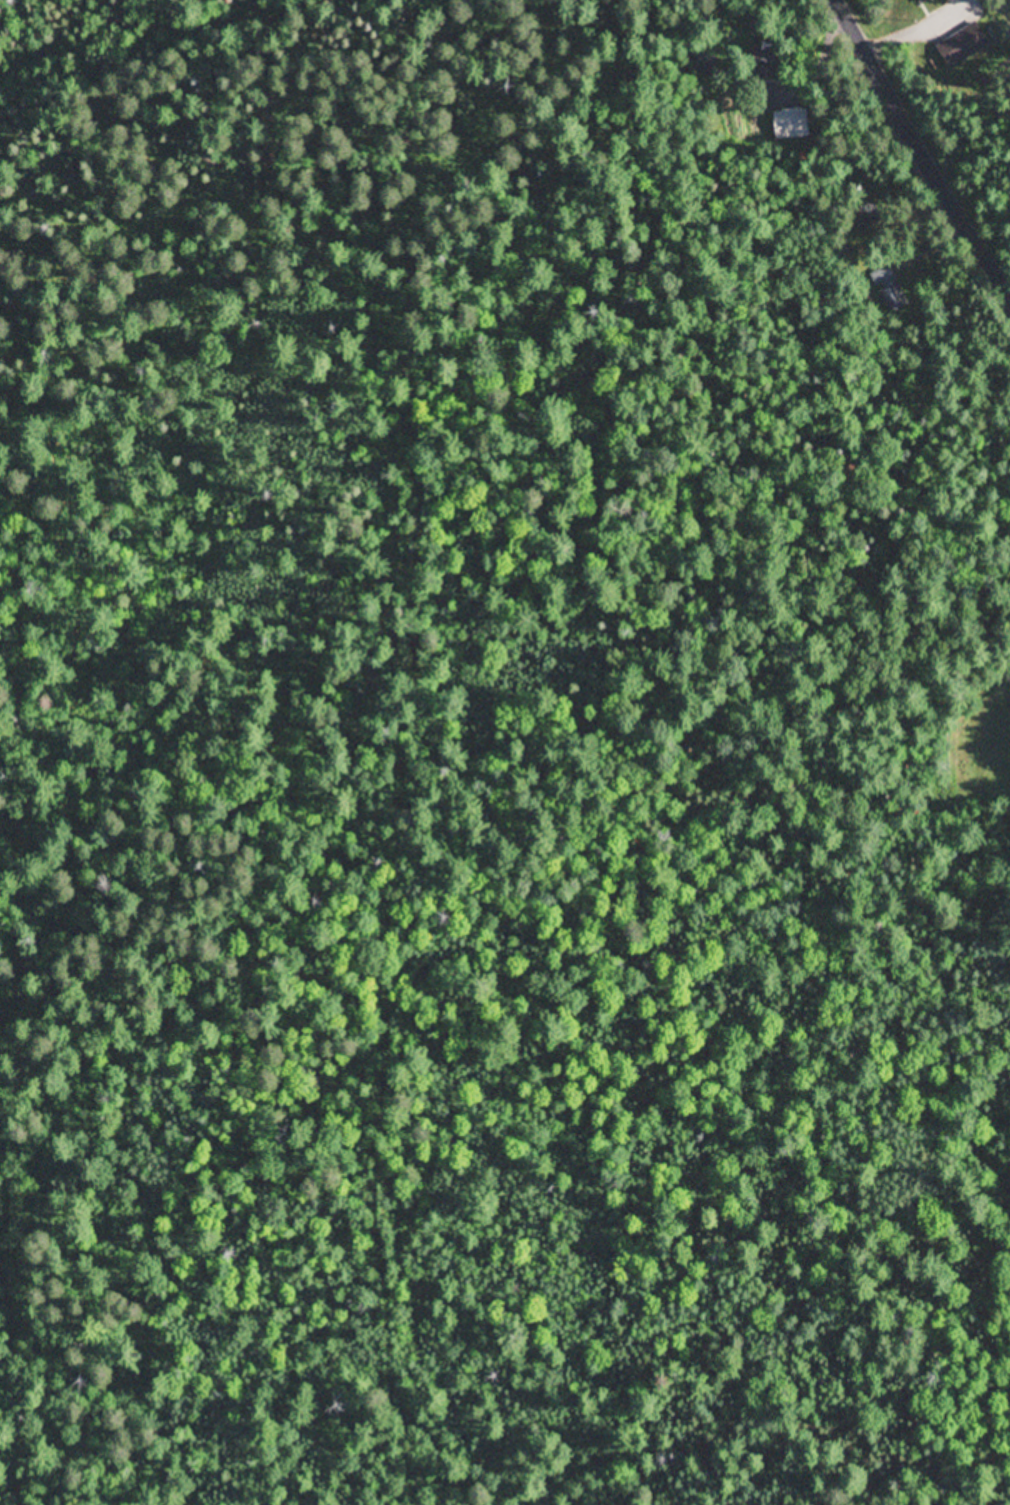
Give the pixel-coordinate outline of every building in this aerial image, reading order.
[(773,111),(773,140),(805,140),(805,110),(773,111)] [(879,314),(904,305),(888,266),(863,276),(879,314)]
